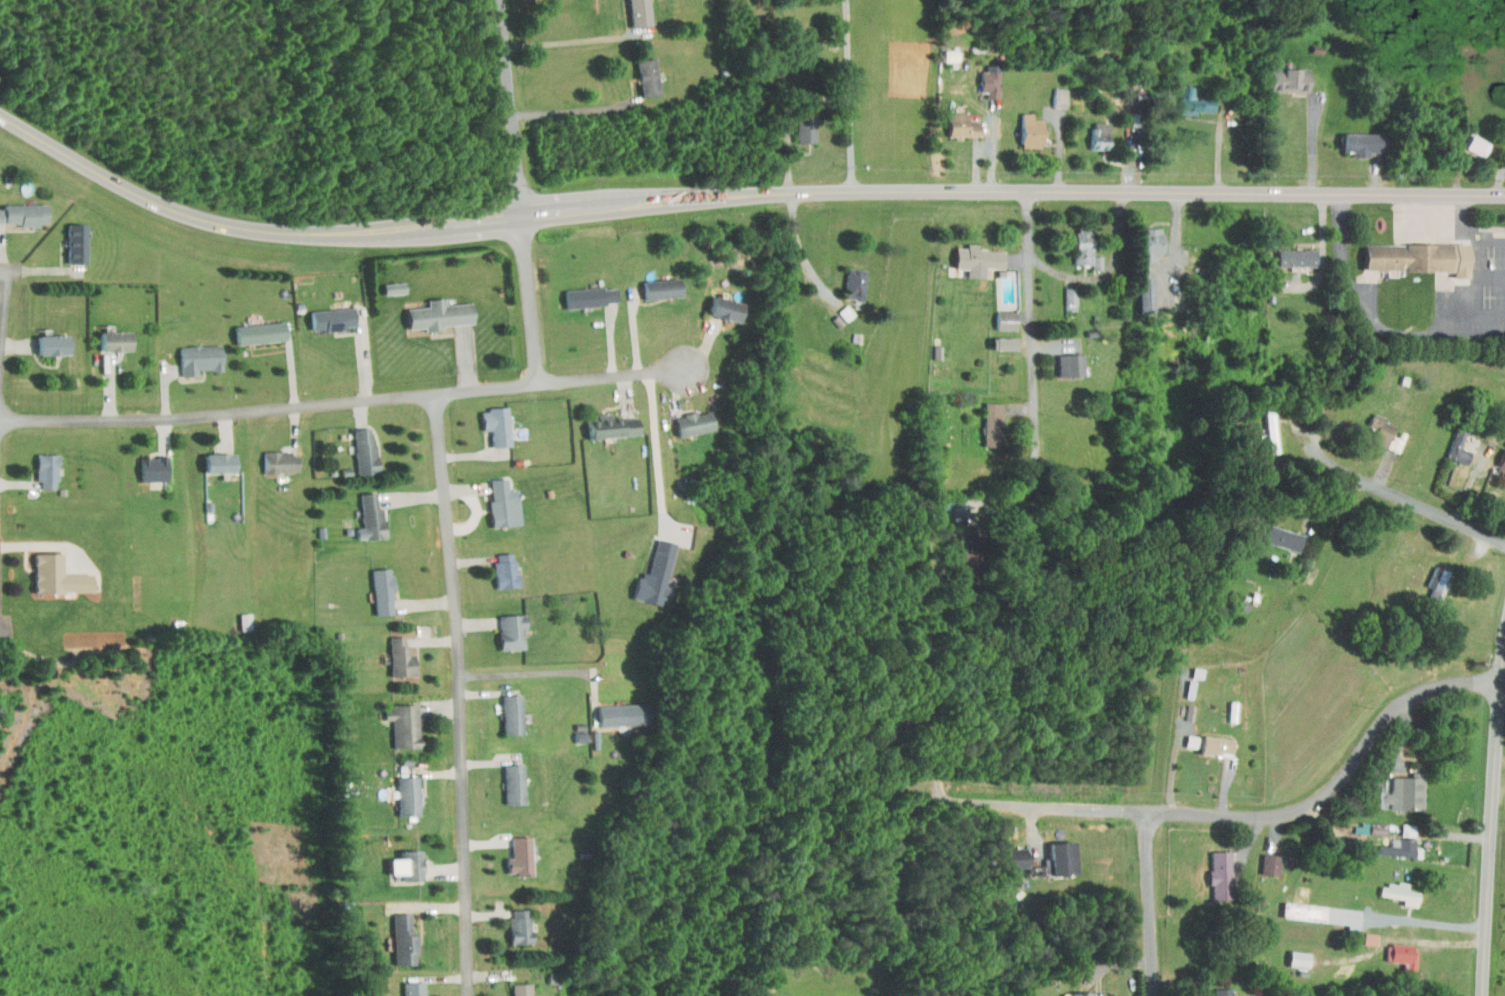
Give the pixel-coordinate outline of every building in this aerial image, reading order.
[(624,21),(645,19),(642,0),(621,0),(624,21)] [(938,63),(950,63),(950,45),(938,45),(938,63)] [(633,90),(651,89),(647,53),(629,55),(633,90)] [(979,93),(990,93),(991,60),(974,59),(974,86),(980,86),(979,93)] [(1301,86),(1301,63),(1263,63),(1263,85),(1301,86)] [(1172,107),(1207,108),(1207,94),(1187,93),(1187,80),(1172,80),(1172,107)] [(1059,102),(1060,83),(1046,82),(1045,102),(1059,102)] [(941,130),(973,131),(973,115),(960,115),(960,106),(942,106),(941,130)] [(1025,107),(1014,107),(1013,142),(1035,142),(1036,114),(1025,114),(1025,107)] [(807,137),(807,109),(789,110),(790,138),(807,137)] [(1101,145),(1102,117),(1084,116),(1083,144),(1101,145)] [(1336,128),(1335,146),(1344,146),(1344,151),(1360,152),(1360,146),(1377,146),(1377,128),(1336,128)] [(1482,137),(1464,128),(1457,142),(1475,151),(1482,137)] [(0,199),(0,219),(39,218),(39,198),(0,199)] [(78,218),(59,219),(60,258),(78,258),(78,218)] [(1155,222),(1132,223),(1134,256),(1147,255),(1146,248),(1156,248),(1155,222)] [(1068,259),(1085,259),(1084,223),(1067,224),(1068,259)] [(996,263),(997,245),(970,244),(970,238),(958,238),(958,242),(948,242),(947,263),(959,263),(958,272),(976,272),(977,262),(996,263)] [(1308,261),(1308,244),(1269,244),(1269,260),(1308,261)] [(1367,245),(1458,244),(1458,269),(1400,270),(1400,277),(1391,277),(1391,270),(1367,270),(1367,245)] [(1094,263),(1094,250),(1085,250),(1085,263),(1094,263)] [(855,295),(859,265),(840,262),(836,292),(855,295)] [(1145,273),(1131,272),(1130,304),(1144,305),(1145,273)] [(673,292),(673,274),(635,275),(635,293),(673,292)] [(376,289),(397,288),(397,277),(375,278),(376,289)] [(609,281),(556,284),(557,302),(610,299),(609,281)] [(1057,305),(1068,305),(1068,282),(1057,282),(1057,305)] [(732,317),(736,298),(705,291),(700,310),(732,317)] [(466,318),(464,297),(437,299),(436,293),(419,294),(420,302),(399,303),(400,324),(418,322),(418,326),(434,325),(433,320),(466,318)] [(838,316),(847,309),(838,298),(829,306),(838,316)] [(303,325),(346,323),(345,303),(302,305),(303,325)] [(988,324),(1009,325),(1009,306),(988,306),(988,324)] [(226,321),(228,340),(278,334),(276,315),(226,321)] [(92,345),(122,346),(123,327),(93,326),(92,345)] [(30,351),(61,350),(61,330),(29,331),(30,351)] [(985,345),(1009,345),(1010,333),(985,332),(985,345)] [(172,371),(189,371),(188,366),(214,365),(213,339),(171,341),(172,371)] [(1050,349),(1050,372),(1075,371),(1075,349),(1050,349)] [(992,441),(993,397),(976,397),(975,441),(992,441)] [(502,441),(501,403),(474,404),(475,426),(483,425),(484,442),(502,441)] [(707,424),(702,404),(667,412),(671,432),(707,424)] [(1258,406),(1260,448),(1269,447),(1267,405),(1258,406)] [(632,429),(630,411),(603,414),(603,407),(589,409),(589,414),(579,415),(581,434),(632,429)] [(1388,419),(1365,410),(1360,420),(1369,424),(1364,436),(1379,442),(1388,419)] [(1465,447),(1452,442),(1459,427),(1449,422),(1437,451),(1459,460),(1465,447)] [(369,469),(368,436),(363,437),(362,423),(346,423),(347,470),(369,469)] [(1379,443),(1390,447),(1395,433),(1384,429),(1379,443)] [(1498,443),(1489,464),(1504,471),(1504,446),(1498,443)] [(255,467),(290,467),(290,447),(256,447),(255,467)] [(49,449),(29,448),(29,483),(49,483),(49,449)] [(196,449),(197,468),(228,467),(227,448),(196,449)] [(132,476),(159,476),(159,452),(132,451),(132,476)] [(1457,465),(1445,461),(1439,478),(1451,482),(1457,465)] [(504,520),(501,497),(510,496),(509,483),(501,485),(499,472),(479,475),(486,522),(504,520)] [(352,488),(354,522),(348,522),(349,535),(377,533),(374,502),(369,502),(368,487),(352,488)] [(1296,529),(1264,520),(1259,538),(1291,547),(1296,529)] [(640,568),(632,566),(625,593),(651,600),(653,593),(660,595),(663,582),(657,580),(668,537),(649,533),(640,568)] [(27,585),(84,585),(84,567),(54,567),(54,546),(27,546),(27,585)] [(486,547),(488,582),(509,581),(507,546),(486,547)] [(1423,582),(1420,593),(1430,596),(1440,565),(1426,560),(1419,581),(1423,582)] [(386,607),(382,561),(363,563),(367,609),(386,607)] [(243,607),(231,607),(232,624),(243,623),(243,607)] [(491,608),(492,643),(517,642),(516,608),(491,608)] [(407,669),(407,648),(401,648),(400,638),(396,638),(396,630),(381,630),(383,670),(407,669)] [(1195,662),(1185,661),(1184,672),(1194,673),(1195,662)] [(1177,691),(1185,693),(1187,675),(1180,674),(1177,691)] [(514,727),(513,688),(494,688),(495,728),(514,727)] [(591,720),(637,719),(636,697),(590,699),(591,720)] [(384,713),(385,742),(412,741),(410,699),(376,700),(377,714),(384,713)] [(1177,741),(1189,742),(1191,730),(1178,729),(1177,741)] [(1226,732),(1194,730),(1192,747),(1225,750),(1226,732)] [(496,758),(497,798),(517,797),(515,758),(496,758)] [(1415,803),(1416,766),(1404,765),(1404,771),(1384,770),(1384,785),(1371,784),(1371,801),(1380,801),(1380,802),(1415,803)] [(410,770),(389,770),(390,810),(411,809),(410,770)] [(524,868),(522,830),(503,830),(503,851),(499,851),(499,868),(524,868)] [(1371,838),(1371,849),(1407,850),(1407,832),(1383,832),(1383,839),(1371,838)] [(1043,836),(1043,852),(1036,852),(1036,859),(1020,859),(1021,869),(1069,868),(1068,836),(1043,836)] [(999,862),(1021,861),(1020,842),(998,842),(999,862)] [(382,868),(394,868),(395,874),(414,874),(413,844),(393,844),(393,852),(382,852),(382,868)] [(1202,845),(1203,894),(1226,893),(1224,844),(1202,845)] [(1272,870),(1274,849),(1254,847),(1252,868),(1272,870)] [(1411,885),(1401,884),(1401,877),(1380,875),(1380,880),(1373,879),(1372,890),(1395,892),(1395,899),(1409,900),(1411,885)] [(1340,917),(1340,924),(1351,925),(1353,903),(1275,897),(1274,912),(1340,917)] [(502,903),(502,938),(523,937),(522,903),(502,903)] [(384,907),(386,958),(407,958),(406,907),(384,907)] [(1355,937),(1369,939),(1370,928),(1356,927),(1355,937)] [(1379,938),(1378,955),(1395,956),(1395,963),(1408,964),(1408,939),(1379,938)] [(1302,946),(1282,945),(1282,960),(1301,961),(1302,946)] [(417,975),(396,976),(396,995),(418,995),(417,975)] [(504,995),(523,995),(523,977),(504,977),(504,995)] [(1224,982),(1203,983),(1203,995),(1224,995),(1224,982)] [(1086,986),(1063,986),(1064,995),(1087,995),(1086,986)]
